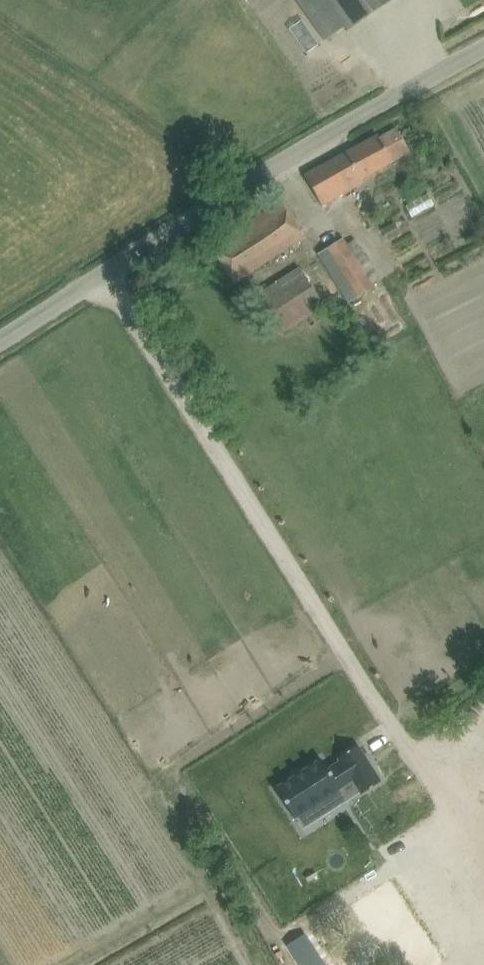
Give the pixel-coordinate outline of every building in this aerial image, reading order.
[(343,25),(347,32),(392,0),(295,0),(323,40),(343,25)] [(389,74),(397,69),(386,50),(378,55),(389,74)] [(377,135),(304,175),(321,206),(362,183),(360,180),(408,152),(395,129),(379,138),(377,135)] [(211,246),(234,282),(303,237),(280,202),(211,246)] [(421,222),(441,210),(437,202),(417,214),(421,222)] [(385,240),(398,234),(392,222),(380,229),(385,240)] [(373,287),(366,277),(375,272),(354,239),(346,244),(342,239),(318,254),(348,302),(373,287)] [(260,293),(284,331),(323,306),(299,268),(260,293)] [(320,760),(276,788),(278,791),(294,817),(339,788),(345,798),(358,790),(360,793),(380,780),(357,745),(353,749),(338,759),(340,761),(327,770),(322,762),(320,760)] [(381,964),(435,964),(469,940),(448,910),(436,894),(432,897),(412,869),(396,880),(346,916),(381,964)] [(299,936),(285,945),(297,964),(318,964),(299,936)]
